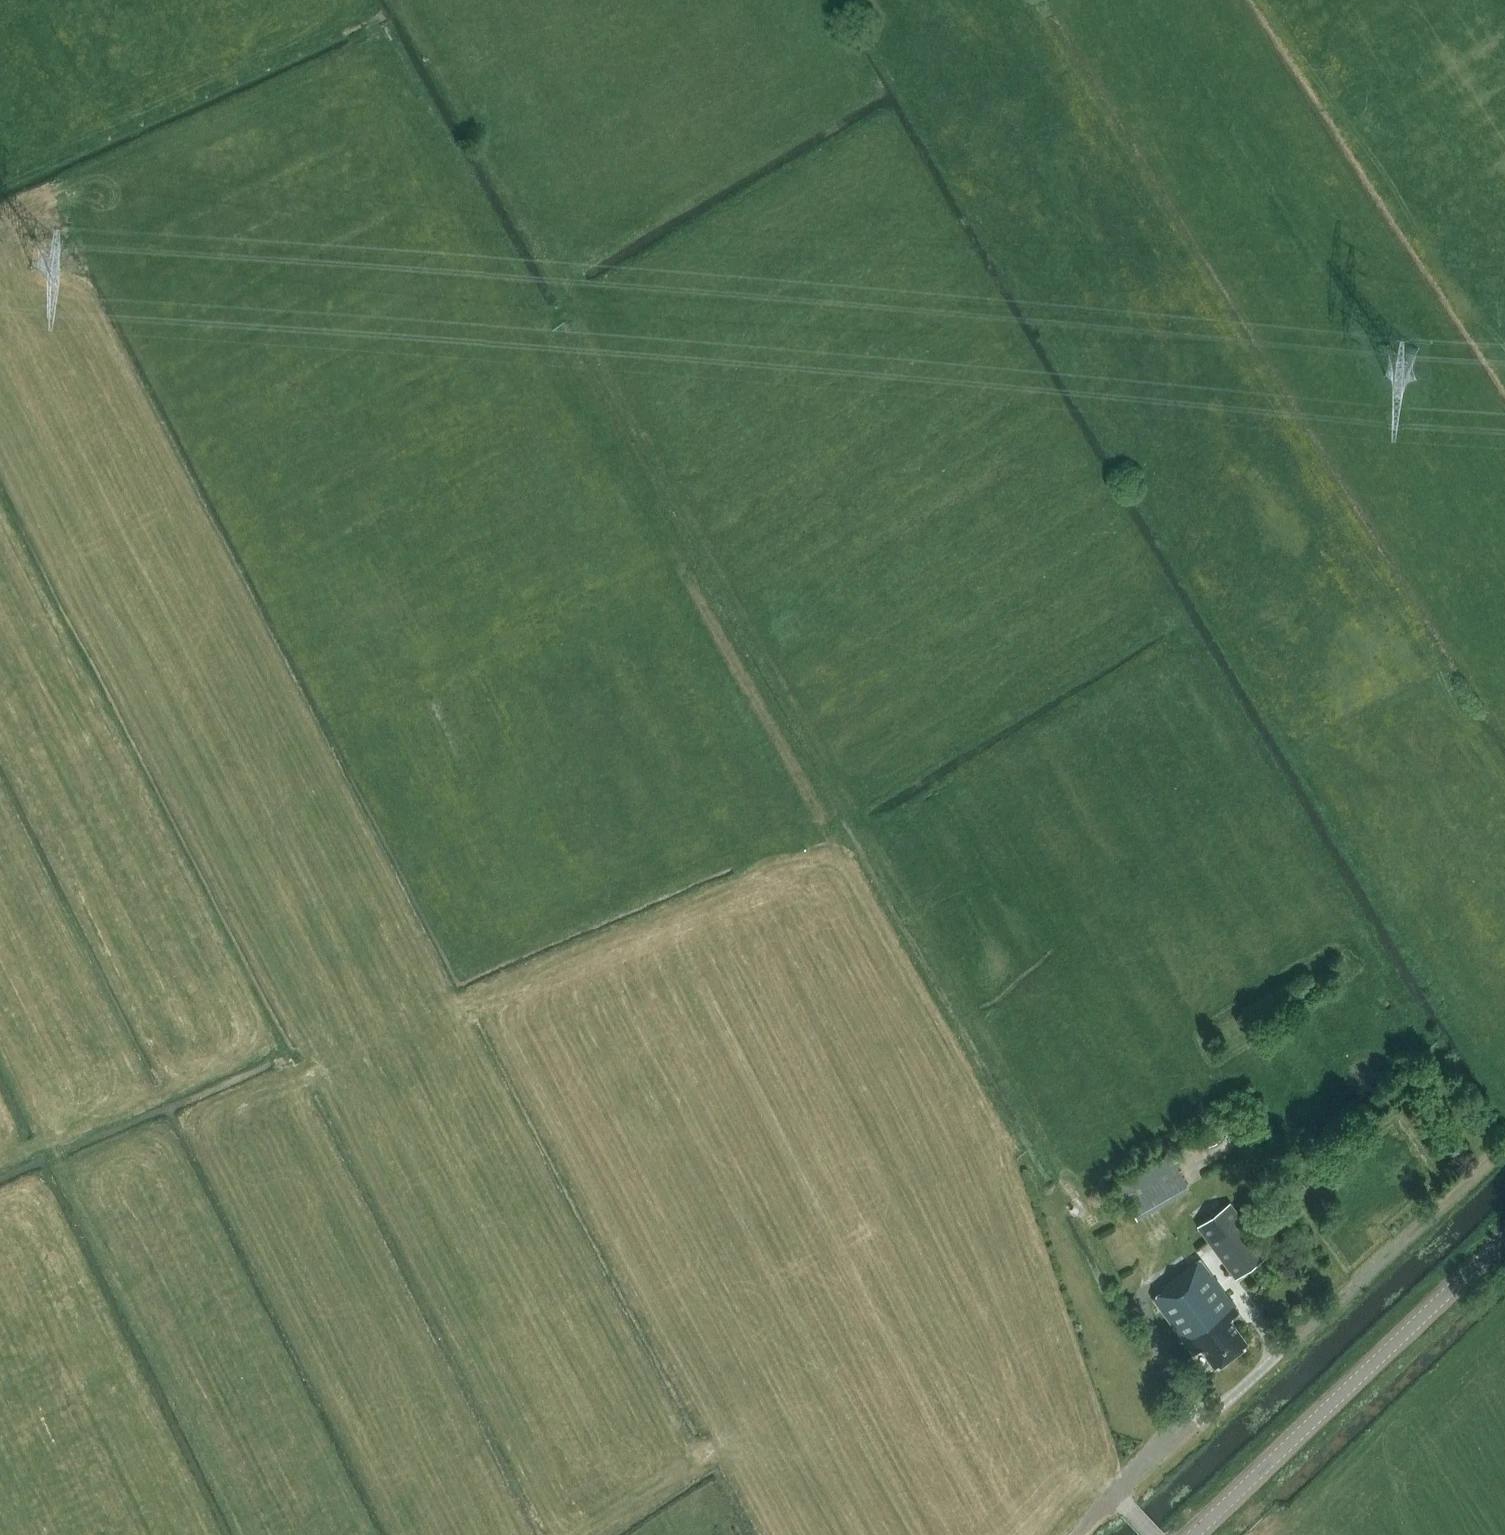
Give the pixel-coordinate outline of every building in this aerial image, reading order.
[(1118,1183),(1139,1218),(1191,1188),(1171,1153),(1118,1183)] [(1198,1225),(1237,1278),(1270,1253),(1231,1201),(1198,1225)] [(1241,1313),(1202,1262),(1198,1257),(1164,1283),(1167,1288),(1153,1299),(1183,1339),(1185,1341),(1196,1355),(1204,1349),(1216,1366),(1249,1341),(1232,1319),(1241,1313)]
